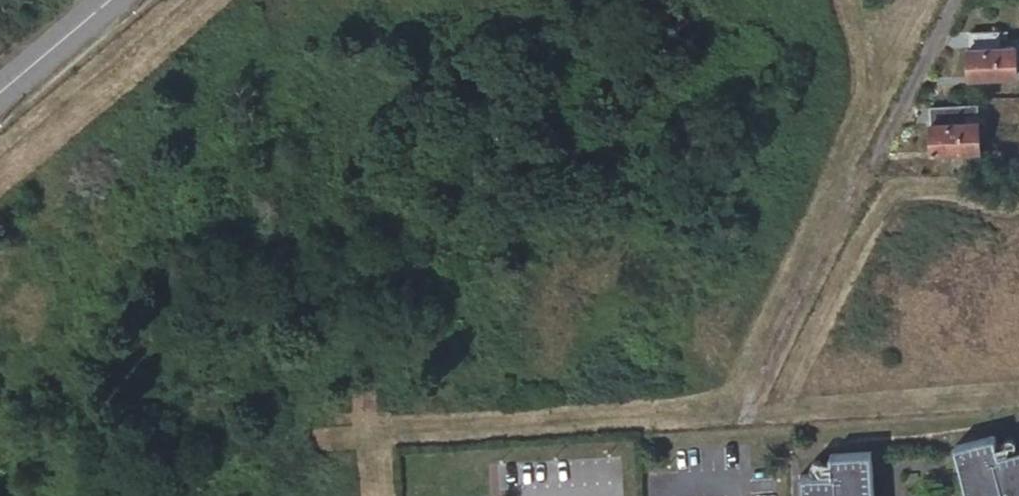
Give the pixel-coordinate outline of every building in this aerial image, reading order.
[(968,47),(969,74),(1018,73),(1017,45),(1000,46),(1000,37),(1009,36),(1009,28),(971,30),(972,47),(968,47)] [(930,105),(930,151),(980,149),(979,122),(977,121),(977,104),(930,105)] [(1006,452),(1001,434),(960,445),(974,495),(1018,495),(1018,448),(1006,452)] [(877,450),(836,453),(837,471),(806,473),(807,495),(880,495),(877,450)]
